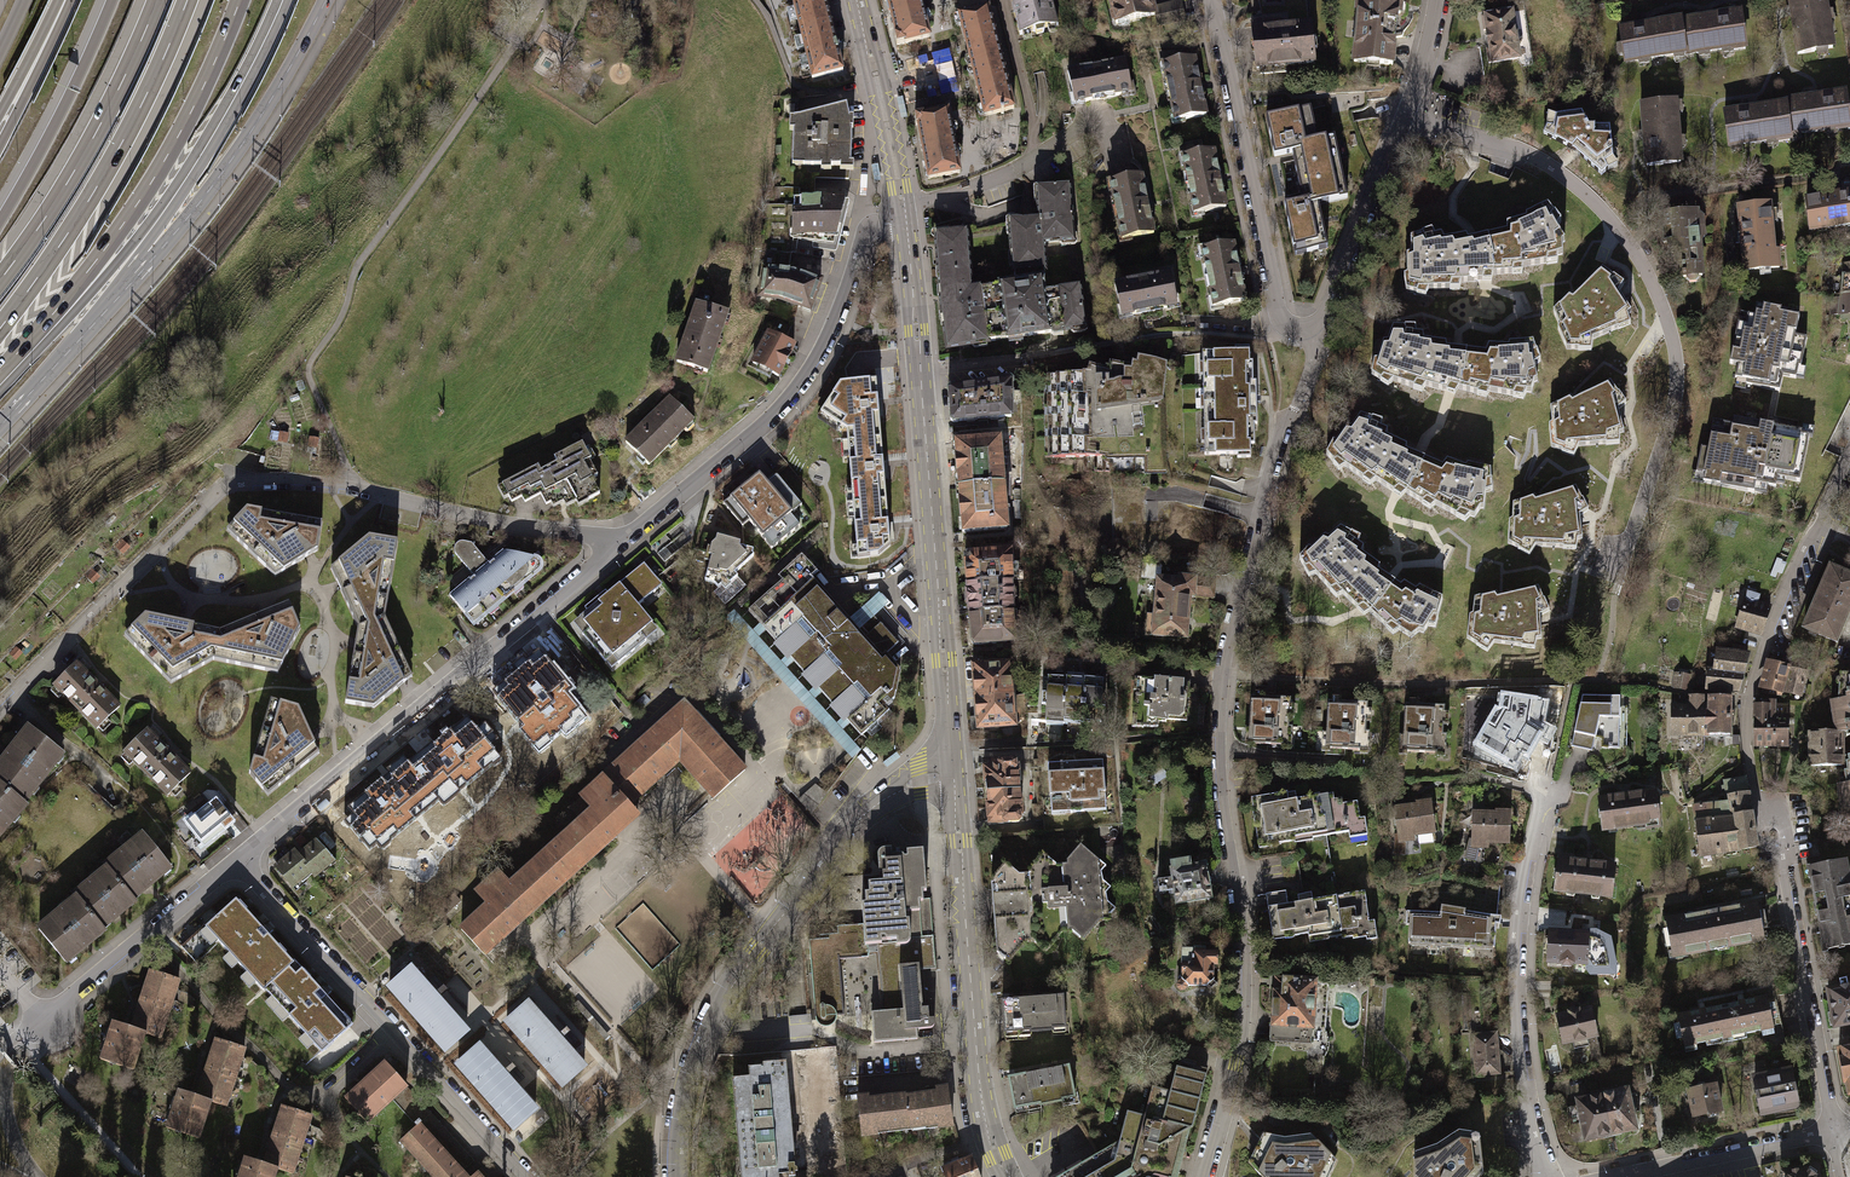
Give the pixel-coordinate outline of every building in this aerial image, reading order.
[(799,28),(830,20),(824,0),(792,0),(799,28)] [(920,0),(888,0),(896,35),(894,37),(896,44),(929,37),(920,0)] [(1018,34),(1034,30),(1036,35),(1044,33),(1044,28),(1057,25),(1050,0),(1010,0),(1018,34)] [(1155,15),(1153,7),(1151,0),(1110,0),(1116,25),(1155,15)] [(1180,0),(1153,7),(1155,15),(1157,25),(1184,19),(1180,0)] [(1260,10),(1289,7),(1288,0),(1258,0),(1260,10)] [(1289,7),(1260,10),(1262,25),(1272,24),(1272,28),(1306,24),(1304,0),(1288,0),(1289,7)] [(1356,10),(1358,11),(1352,62),(1393,66),(1396,33),(1400,0),(1357,0),(1356,10)] [(1833,47),(1823,0),(1789,0),(1791,9),(1797,39),(1793,40),(1796,55),(1833,47)] [(958,15),(971,64),(1001,57),(987,7),(958,15)] [(1513,11),(1480,16),(1482,31),(1487,30),(1488,39),(1489,48),(1485,49),(1487,63),(1519,59),(1517,43),(1520,43),(1518,26),(1515,27),(1513,11)] [(1685,55),(1746,47),(1741,12),(1708,17),(1680,21),(1685,55)] [(799,28),(811,79),(842,70),(837,52),(839,50),(838,46),(837,43),(835,42),(830,20),(799,28)] [(1624,63),(1685,55),(1680,21),(1650,25),(1619,29),(1624,63)] [(1251,26),(1256,68),(1258,67),(1259,74),(1286,71),(1285,65),(1314,62),(1310,24),(1306,24),(1272,28),(1272,24),(1262,25),(1251,26)] [(971,64),(984,115),(1013,107),(1001,57),(971,64)] [(1193,58),(1161,64),(1173,121),(1205,114),(1193,58)] [(1122,60),(1065,72),(1072,104),(1129,92),(1122,60)] [(1846,93),(1816,97),(1785,101),(1785,104),(1789,135),(1849,127),(1849,123),(1846,93)] [(1676,101),(1639,104),(1642,135),(1644,166),(1681,163),(1676,101)] [(1789,135),(1785,104),(1754,108),(1724,112),(1728,146),(1790,138),(1789,135)] [(793,130),(792,165),(814,165),(814,179),(848,179),(850,171),(853,171),(853,164),(850,164),(851,129),(853,129),(853,118),(848,118),(846,106),(800,118),(790,118),(789,130),(793,130)] [(1318,204),(1346,199),(1334,137),(1317,141),(1310,108),(1266,117),(1274,156),(1292,152),(1294,165),(1300,191),(1302,201),(1285,204),(1295,254),(1327,247),(1318,204)] [(959,171),(947,109),(914,116),(915,124),(917,124),(927,177),(959,171)] [(1010,112),(995,116),(997,124),(1012,120),(1010,112)] [(1604,163),(1613,158),(1609,128),(1588,127),(1582,113),(1555,116),(1553,126),(1547,125),(1543,133),(1575,151),(1602,174),(1608,169),(1604,163)] [(1213,150),(1181,157),(1193,214),(1225,207),(1219,179),(1213,150)] [(1141,177),(1109,183),(1121,240),(1153,234),(1141,177)] [(1038,188),(1040,219),(1042,242),(1072,240),(1070,220),(1073,217),(1073,207),(1070,203),(1069,185),(1066,185),(1063,182),(1058,183),(1055,187),(1038,188)] [(1840,193),(1806,198),(1810,229),(1849,224),(1849,192),(1840,193)] [(845,200),(793,198),(792,198),(790,238),(833,244),(845,200)] [(1774,252),(1769,204),(1737,208),(1740,231),(1743,271),(1779,267),(1778,252),(1774,252)] [(1491,260),(1493,274),(1513,272),(1514,267),(1548,263),(1548,257),(1563,254),(1562,243),(1565,241),(1551,218),(1554,214),(1548,206),(1526,215),(1526,219),(1507,224),(1507,231),(1487,236),(1493,259),(1491,260)] [(1686,207),(1673,210),(1672,231),(1657,240),(1680,278),(1691,310),(1703,310),(1703,305),(1709,303),(1708,269),(1689,264),(1688,243),(1706,236),(1705,209),(1687,210),(1686,207)] [(1042,257),(1042,242),(1040,219),(1035,220),(1033,217),(1029,217),(1027,217),(1025,220),(1011,222),(1015,280),(1042,277),(1045,276),(1044,268),(1046,264),(1046,260),(1042,257)] [(934,225),(936,234),(964,231),(963,218),(934,225)] [(965,243),(964,231),(936,234),(940,284),(969,281),(968,271),(971,269),(970,264),(968,263),(967,252),(969,250),(969,245),(965,243)] [(1493,259),(1487,236),(1468,240),(1466,236),(1444,240),(1442,235),(1425,239),(1423,235),(1411,239),(1411,254),(1407,256),(1407,275),(1404,276),(1406,290),(1417,293),(1419,289),(1450,288),(1452,282),(1483,281),(1484,275),(1493,274),(1491,260),(1493,259)] [(1233,244),(1201,250),(1213,307),(1245,300),(1233,244)] [(1839,295),(1849,295),(1849,265),(1843,265),(1839,295)] [(778,298),(808,311),(810,311),(821,282),(792,271),(791,271),(762,266),(758,295),(778,298)] [(1613,277),(1602,269),(1574,296),(1573,297),(1570,295),(1553,311),(1560,326),(1558,328),(1567,349),(1579,349),(1579,345),(1618,328),(1617,322),(1631,312),(1624,301),(1622,298),(1611,282),(1613,277)] [(1170,273),(1116,284),(1123,315),(1177,304),(1170,273)] [(1054,290),(1044,291),(1042,277),(1015,280),(999,285),(999,286),(1006,338),(1082,325),(1081,308),(1084,306),(1083,298),(1080,296),(1079,287),(1067,288),(1062,286),(1058,287),(1054,290)] [(1006,338),(999,286),(981,288),(980,287),(970,288),(969,281),(940,284),(947,348),(1006,338)] [(1839,295),(1840,315),(1849,314),(1849,320),(1849,295),(1839,295)] [(676,361),(707,372),(727,313),(696,302),(686,332),(676,361)] [(1788,311),(1756,304),(1754,315),(1748,314),(1746,324),(1738,322),(1729,363),(1738,365),(1735,378),(1747,380),(1746,384),(1776,390),(1780,391),(1783,375),(1796,378),(1798,367),(1801,367),(1806,338),(1795,336),(1799,317),(1788,314),(1788,311)] [(1464,374),(1466,350),(1446,348),(1446,344),(1424,341),(1423,335),(1406,333),(1405,328),(1393,328),(1388,342),(1383,343),(1377,361),(1374,361),(1371,375),(1381,381),(1384,378),(1414,388),(1418,383),(1447,391),(1450,386),(1459,389),(1461,374),(1464,374)] [(793,347),(764,332),(747,365),(776,380),(786,361),(793,347)] [(1486,352),(1466,350),(1464,374),(1461,374),(1459,389),(1478,393),(1480,389),(1514,396),(1516,391),(1531,392),(1534,382),(1537,381),(1532,354),(1536,352),(1533,342),(1509,344),(1508,347),(1489,346),(1486,352)] [(1252,361),(1248,361),(1247,348),(1233,348),(1234,352),(1205,352),(1208,455),(1236,454),(1236,458),(1250,458),(1250,444),(1254,444),(1254,424),(1257,424),(1256,381),(1253,381),(1252,361)] [(1165,459),(1163,395),(1165,367),(1166,362),(1141,358),(1139,364),(1132,363),(1130,370),(1111,365),(1109,373),(1090,369),(1090,374),(1054,373),(1054,379),(1051,381),(1053,457),(1086,457),(1107,457),(1107,464),(1113,464),(1114,456),(1146,456),(1146,460),(1165,459)] [(1175,368),(1165,367),(1163,395),(1174,396),(1175,368)] [(1054,379),(1054,373),(1045,374),(1047,457),(1053,457),(1051,381),(1054,379)] [(949,388),(947,390),(947,394),(950,396),(951,414),(949,416),(949,420),(952,423),(957,424),(959,419),(1011,416),(1010,402),(1013,402),(1012,393),(1010,393),(1010,388),(1013,386),(1013,382),(1009,379),(1005,380),(1003,381),(983,385),(981,383),(977,383),(975,386),(955,389),(954,387),(949,388)] [(847,430),(848,441),(881,439),(876,381),(840,384),(821,413),(847,430)] [(1618,394),(1610,382),(1574,400),(1571,397),(1550,406),(1552,423),(1549,424),(1551,447),(1562,451),(1564,447),(1607,443),(1607,438),(1624,432),(1620,416),(1614,397),(1618,394)] [(648,420),(625,442),(647,464),(691,420),(669,398),(648,420)] [(1415,480),(1424,458),(1406,451),(1407,446),(1386,437),(1387,431),(1372,424),(1372,420),(1361,416),(1351,428),(1347,427),(1336,443),(1333,442),(1327,454),(1334,463),(1337,461),(1364,479),(1368,475),(1394,492),(1399,488),(1406,493),(1412,479),(1415,480)] [(1769,425),(1733,418),(1732,424),(1724,423),(1722,430),(1712,428),(1709,448),(1702,447),(1696,472),(1705,474),(1703,482),(1754,493),(1756,483),(1776,487),(1778,477),(1778,476),(1764,473),(1774,426),(1769,425)] [(1802,432),(1774,426),(1764,473),(1778,476),(1778,477),(1800,482),(1808,441),(1809,436),(1801,435),(1802,432)] [(288,434),(279,432),(277,442),(287,444),(288,434)] [(319,439),(309,437),(307,448),(317,449),(319,439)] [(848,441),(853,504),(886,501),(881,439),(848,441)] [(955,442),(958,488),(1003,484),(1000,439),(955,442)] [(538,466),(501,484),(510,502),(521,497),(524,503),(540,495),(545,505),(560,497),(563,502),(573,497),(575,501),(585,496),(587,499),(599,493),(591,478),(596,475),(589,460),(590,459),(582,443),(560,454),(562,458),(558,460),(557,458),(553,460),(557,467),(542,475),(538,466)] [(1113,471),(1113,464),(1107,464),(1107,457),(1086,457),(1086,471),(1113,471)] [(1443,466),(1424,458),(1415,480),(1412,479),(1406,493),(1423,503),(1427,499),(1457,516),(1460,511),(1474,517),(1480,508),(1483,508),(1486,482),(1491,481),(1491,470),(1467,464),(1466,467),(1447,460),(1443,466)] [(800,505),(774,474),(766,481),(759,473),(721,504),(740,527),(746,522),(769,549),(798,526),(789,515),(800,505)] [(958,488),(961,533),(1007,529),(1003,484),(958,488)] [(1582,500),(1576,488),(1540,498),(1537,499),(1534,496),(1513,503),(1512,519),(1509,520),(1508,543),(1519,549),(1521,545),(1564,547),(1565,542),(1582,538),(1580,520),(1578,503),(1582,500)] [(853,504),(857,558),(879,555),(890,546),(886,501),(853,504)] [(226,530),(274,577),(308,556),(317,550),(322,521),(246,509),(226,530)] [(1381,602),(1394,582),(1378,570),(1380,566),(1362,553),(1364,547),(1350,538),(1351,533),(1340,527),(1329,538),(1325,536),(1311,549),(1309,547),(1299,559),(1305,569),(1309,567),(1331,590),(1336,587),(1358,609),(1364,606),(1370,612),(1379,600),(1381,602)] [(338,585),(357,627),(384,616),(397,541),(369,536),(330,568),(338,585)] [(747,549),(743,544),(715,536),(714,542),(709,545),(707,555),(710,556),(703,581),(713,584),(717,589),(726,579),(730,583),(737,577),(734,573),(754,556),(752,555),(753,550),(747,549)] [(121,539),(114,545),(123,555),(130,548),(121,539)] [(454,552),(473,576),(488,563),(471,543),(462,541),(459,542),(455,544),(453,547),(454,552)] [(964,556),(966,583),(1011,580),(1013,580),(1011,549),(967,554),(964,556)] [(507,552),(491,564),(475,577),(461,590),(458,587),(448,595),(473,625),(488,613),(490,615),(498,608),(496,605),(512,592),(515,594),(523,588),(521,585),(531,577),(538,571),(540,568),(540,564),(538,560),(534,559),(521,555),(518,551),(514,555),(507,552)] [(846,719),(850,723),(861,735),(888,710),(887,709),(892,703),(890,701),(894,698),(899,669),(886,653),(897,643),(881,624),(869,633),(862,625),(858,629),(849,620),(810,578),(817,570),(801,554),(778,576),(782,580),(748,610),(760,623),(765,629),(777,642),(774,645),(786,659),(790,656),(805,673),(801,677),(814,691),(818,687),(822,692),(833,705),(830,708),(843,722),(846,719)] [(646,640),(640,633),(652,624),(637,606),(655,592),(649,584),(655,579),(643,563),(607,593),(604,590),(600,593),(583,607),(586,610),(579,616),(589,628),(582,634),(605,662),(612,656),(617,663),(646,640)] [(1831,567),(1825,579),(1827,581),(1812,616),(1809,615),(1804,627),(1837,641),(1842,631),(1839,629),(1849,605),(1849,575),(1831,567)] [(91,568),(84,575),(93,585),(100,577),(91,568)] [(1189,595),(1194,595),(1195,577),(1174,576),(1174,580),(1158,579),(1155,616),(1149,616),(1147,634),(1185,637),(1189,595)] [(1214,579),(1195,577),(1194,595),(1212,597),(1214,579)] [(969,606),(969,613),(1012,610),(1011,599),(1013,599),(1011,580),(966,583),(967,591),(965,591),(967,606),(969,606)] [(1401,586),(1394,582),(1381,602),(1379,600),(1370,612),(1387,627),(1391,624),(1411,637),(1419,631),(1423,633),(1433,617),(1437,618),(1442,599),(1419,587),(1416,590),(1404,583),(1401,586)] [(1543,599),(1539,587),(1500,597),(1498,597),(1495,594),(1474,599),(1472,615),(1469,616),(1467,638),(1477,644),(1476,646),(1487,651),(1494,642),(1521,644),(1521,647),(1534,649),(1536,638),(1542,638),(1541,623),(1540,615),(1549,610),(1545,599),(1543,599)] [(1745,591),(1734,626),(1759,634),(1768,608),(1759,605),(1754,603),(1756,595),(1745,591)] [(858,629),(862,625),(887,603),(878,593),(849,620),(858,629)] [(212,659),(277,672),(299,629),(288,602),(218,630),(212,659)] [(765,629),(760,623),(753,629),(734,608),(724,617),(850,757),(860,748),(843,729),(850,723),(846,719),(843,722),(830,708),(833,705),(822,692),(818,687),(814,691),(801,677),(805,673),(790,656),(786,659),(774,645),(777,642),(765,629)] [(969,613),(971,641),(974,644),(1014,641),(1012,610),(969,613)] [(171,682),(212,659),(218,630),(183,623),(144,615),(123,635),(171,682)] [(412,676),(384,616),(357,627),(355,642),(345,702),(373,707),(402,684),(412,676)] [(1730,645),(1728,653),(1743,656),(1745,647),(1730,645)] [(16,647),(9,654),(16,661),(23,653),(16,647)] [(572,687),(539,648),(527,659),(524,655),(513,665),(517,670),(494,689),(524,725),(520,727),(538,749),(561,729),(566,734),(588,716),(567,691),(572,687)] [(1745,656),(1743,656),(1728,653),(1716,652),(1714,671),(1740,675),(1742,665),(1745,656)] [(83,659),(78,662),(87,671),(91,667),(83,659)] [(1784,666),(1769,662),(1761,691),(1781,695),(1789,667),(1784,666)] [(53,685),(97,728),(119,706),(97,684),(75,663),(53,685)] [(972,666),(975,697),(1012,694),(1009,663),(972,666)] [(1806,672),(1791,667),(1785,689),(1800,693),(1803,682),(1806,672)] [(1736,690),(1740,675),(1714,671),(1709,670),(1707,687),(1725,689),(1736,690)] [(1690,674),(1675,671),(1672,686),(1677,687),(1687,689),(1690,674)] [(1066,678),(1043,676),(1041,705),(1045,705),(1044,723),(1063,724),(1063,722),(1066,678)] [(1841,737),(1849,735),(1849,677),(1843,676),(1843,684),(1837,685),(1837,699),(1835,700),(1837,715),(1832,715),(1834,732),(1841,732),(1841,737)] [(1180,720),(1183,682),(1168,681),(1169,677),(1158,677),(1158,680),(1140,679),(1138,695),(1135,695),(1134,705),(1138,705),(1136,721),(1142,722),(1142,725),(1152,726),(1153,720),(1166,721),(1166,719),(1180,720)] [(1085,679),(1066,678),(1063,722),(1082,723),(1082,721),(1085,679)] [(1102,680),(1085,679),(1082,721),(1090,722),(1090,718),(1100,719),(1102,680)] [(1015,725),(1012,694),(975,697),(978,729),(1015,725)] [(1618,696),(1580,695),(1568,745),(1589,750),(1592,737),(1600,738),(1600,747),(1617,747),(1618,696)] [(1281,746),(1280,747),(1289,748),(1290,727),(1286,726),(1288,698),(1259,696),(1249,696),(1246,727),(1243,726),(1242,735),(1246,735),(1245,743),(1281,746)] [(1513,699),(1503,697),(1500,714),(1496,712),(1476,745),(1509,764),(1516,752),(1527,758),(1545,727),(1536,722),(1539,703),(1513,699)] [(1668,735),(1702,736),(1703,707),(1701,707),(1701,697),(1687,697),(1687,707),(1669,706),(1668,735)] [(1706,707),(1703,707),(1702,736),(1727,737),(1728,698),(1720,698),(1706,698),(1706,707)] [(298,707),(270,699),(249,773),(266,794),(318,752),(310,736),(298,707)] [(1358,750),(1358,742),(1367,742),(1367,731),(1364,731),(1366,703),(1336,701),(1326,700),(1326,702),(1324,726),(1324,731),(1320,731),(1319,739),(1323,739),(1323,747),(1358,750)] [(1788,704),(1774,704),(1774,701),(1764,701),(1764,702),(1764,704),(1754,704),(1754,745),(1788,744),(1788,704)] [(684,703),(606,773),(632,802),(680,759),(714,797),(745,770),(684,703)] [(1434,753),(1435,745),(1443,746),(1444,734),(1440,734),(1442,706),(1416,704),(1402,704),(1400,734),(1397,734),(1396,743),(1400,743),(1399,751),(1434,753)] [(485,724),(477,730),(467,718),(434,745),(433,743),(409,763),(439,799),(443,804),(499,758),(490,747),(498,740),(485,724)] [(162,734),(153,726),(149,730),(158,738),(162,734)] [(22,802),(61,753),(29,728),(20,738),(15,738),(13,746),(8,754),(3,761),(0,761),(0,784),(22,802)] [(124,751),(167,795),(189,773),(169,752),(146,730),(124,751)] [(1834,732),(1810,732),(1810,764),(1841,764),(1841,761),(1841,737),(1841,732),(1834,732)] [(1841,737),(1841,761),(1846,763),(1848,769),(1842,772),(1845,783),(1849,782),(1849,735),(1841,737)] [(387,770),(390,773),(349,808),(354,814),(345,822),(370,852),(377,846),(379,849),(439,799),(409,763),(403,757),(387,770)] [(982,760),(985,792),(1020,790),(1017,757),(982,760)] [(1103,760),(1047,765),(1052,814),(1107,809),(1103,760)] [(1159,763),(1147,772),(1152,781),(1166,775),(1159,763)] [(629,805),(632,802),(606,773),(580,797),(592,811),(510,884),(498,871),(475,892),(487,905),(461,929),(484,954),(638,815),(629,805)] [(1697,855),(1754,847),(1751,833),(1748,809),(1743,778),(1722,781),(1725,802),(1691,805),(1697,855)] [(1845,783),(1836,784),(1837,793),(1843,793),(1844,800),(1839,801),(1840,809),(1845,808),(1847,821),(1849,821),(1849,782),(1845,783)] [(24,804),(22,802),(0,784),(0,832),(24,804)] [(827,793),(814,785),(799,799),(810,812),(827,793)] [(985,792),(987,825),(1022,822),(1020,790),(985,792)] [(1598,799),(1603,828),(1612,830),(1646,825),(1646,827),(1659,827),(1654,791),(1598,799)] [(1276,842),(1292,840),(1292,836),(1310,834),(1310,837),(1360,830),(1355,802),(1341,804),(1340,798),(1332,800),(1332,799),(1296,804),(1295,799),(1286,801),(1285,792),(1250,797),(1256,842),(1275,839),(1276,842)] [(215,797),(184,823),(204,847),(236,821),(215,797)] [(1415,806),(1394,808),(1394,810),(1392,810),(1394,825),(1396,825),(1398,841),(1412,839),(1413,834),(1433,831),(1430,804),(1429,801),(1417,803),(1416,806),(1415,806)] [(1494,814),(1472,813),(1471,846),(1486,846),(1487,841),(1507,842),(1508,814),(1508,812),(1495,811),(1494,814)] [(106,868),(132,899),(170,867),(142,834),(132,843),(124,845),(125,849),(115,857),(107,859),(107,864),(104,866),(106,868)] [(316,840),(298,855),(313,873),(314,875),(321,870),(323,872),(335,862),(316,840)] [(891,849),(882,850),(880,851),(878,853),(878,856),(878,860),(879,875),(882,875),(883,883),(868,884),(869,894),(865,894),(866,904),(862,904),(863,924),(837,926),(838,933),(820,935),(820,939),(809,940),(815,1018),(816,1021),(817,1023),(821,1026),(827,1027),(831,1025),(835,1022),(836,1018),(837,1015),(844,1014),(840,959),(869,957),(868,945),(878,944),(883,1011),(871,1012),(874,1042),(918,1039),(917,1029),(931,1028),(933,1027),(934,1026),(935,1024),(934,1018),(929,1018),(928,1007),(923,1008),(920,970),(935,969),(930,898),(923,899),(922,891),(926,891),(923,850),(906,851),(907,854),(892,855),(891,849)] [(1087,849),(1074,864),(1057,865),(1049,858),(1036,873),(1019,875),(1011,868),(999,882),(991,883),(997,952),(1005,959),(1013,950),(1012,938),(1034,936),(1034,942),(1043,949),(1051,939),(1050,927),(1071,925),(1072,931),(1080,938),(1088,929),(1087,916),(1110,914),(1116,908),(1108,901),(1106,893),(1111,887),(1103,880),(1101,871),(1106,866),(1087,849)] [(294,851),(275,867),(291,886),(299,879),(302,882),(313,873),(298,855),(294,851)] [(1559,855),(1555,890),(1610,897),(1614,865),(1571,861),(1572,856),(1559,855)] [(1159,893),(1174,890),(1176,904),(1211,898),(1205,863),(1191,866),(1190,858),(1169,862),(1170,869),(1172,877),(1156,880),(1159,893)] [(1818,908),(1849,902),(1849,892),(1844,861),(1810,867),(1812,876),(1809,877),(1815,905),(1818,904),(1818,908)] [(76,898),(101,927),(133,900),(132,899),(106,868),(96,871),(97,876),(84,886),(76,889),(76,894),(74,896),(76,898)] [(1370,936),(1367,918),(1363,891),(1337,895),(1338,900),(1311,904),(1310,900),(1285,904),(1283,890),(1264,893),(1266,907),(1270,934),(1290,930),(1291,935),(1306,933),(1306,935),(1325,932),(1326,937),(1339,935),(1339,939),(1350,937),(1350,940),(1370,936)] [(453,894),(435,912),(441,919),(460,901),(453,894)] [(49,920),(38,930),(64,961),(102,929),(101,927),(76,898),(66,901),(67,905),(57,913),(48,915),(49,920)] [(206,927),(217,939),(263,989),(265,988),(292,962),(235,901),(206,927)] [(1825,949),(1849,944),(1849,902),(1818,908),(1819,913),(1817,913),(1822,941),(1824,941),(1825,949)] [(1757,903),(1701,913),(1708,949),(1754,941),(1753,937),(1763,935),(1757,903)] [(1496,947),(1497,924),(1501,924),(1501,916),(1444,907),(1444,913),(1407,911),(1407,925),(1411,925),(1410,943),(1496,947)] [(1683,954),(1708,949),(1701,913),(1665,920),(1671,951),(1682,949),(1683,954)] [(217,939),(206,927),(194,938),(191,935),(180,945),(194,961),(217,939)] [(1586,931),(1547,929),(1545,963),(1558,964),(1561,967),(1569,967),(1572,965),(1584,966),(1586,966),(1586,959),(1587,938),(1588,931),(1586,931)] [(1586,929),(1586,931),(1588,931),(1587,938),(1595,938),(1602,943),(1607,967),(1593,967),(1586,959),(1586,966),(1584,966),(1584,970),(1588,976),(1615,976),(1616,965),(1610,937),(1595,929),(1586,929)] [(1595,938),(1587,938),(1586,959),(1593,967),(1607,967),(1602,943),(1595,938)] [(1218,949),(1183,949),(1182,979),(1179,980),(1177,983),(1177,986),(1180,989),(1184,990),(1187,987),(1188,984),(1217,985),(1218,949)] [(292,962),(265,988),(321,1050),(351,1023),(293,960),(292,962)] [(409,962),(383,985),(443,1052),(469,1029),(409,962)] [(137,1008),(131,1028),(144,1032),(159,1037),(177,979),(149,970),(145,985),(137,1008)] [(1317,978),(1274,975),(1270,1040),(1313,1043),(1317,978)] [(1846,978),(1839,979),(1840,987),(1828,989),(1834,1026),(1849,1023),(1849,985),(1848,985),(1846,978)] [(1002,1001),(1005,1041),(1032,1039),(1031,1031),(1053,1030),(1053,1028),(1065,1027),(1063,996),(1042,997),(1041,995),(1032,996),(1032,999),(1002,1001)] [(1765,996),(1720,1006),(1727,1037),(1771,1027),(1765,996)] [(577,1000),(571,1005),(603,1039),(606,1034),(577,1000)] [(526,1002),(506,1020),(564,1086),(584,1068),(526,1002)] [(1720,1006),(1675,1015),(1682,1046),(1727,1037),(1720,1006)] [(1567,1012),(1556,1014),(1562,1043),(1571,1041),(1573,1048),(1588,1045),(1586,1038),(1596,1036),(1591,1008),(1579,1010),(1578,1007),(1567,1010),(1567,1012)] [(112,1022),(100,1059),(132,1069),(144,1032),(131,1028),(125,1026),(112,1022)] [(1495,1033),(1470,1034),(1472,1074),(1497,1073),(1495,1033)] [(204,1074),(196,1096),(209,1100),(225,1106),(244,1048),(216,1038),(204,1074)] [(536,1111),(477,1045),(457,1063),(516,1129),(536,1111)] [(1839,1048),(1844,1082),(1847,1081),(1847,1085),(1845,1089),(1846,1092),(1849,1094),(1849,1095),(1849,1046),(1839,1048)] [(1120,1140),(1057,1176),(1178,1176),(1181,1164),(1190,1128),(1193,1127),(1208,1069),(1196,1066),(1197,1062),(1189,1059),(1182,1057),(1179,1067),(1177,1066),(1170,1091),(1153,1086),(1145,1115),(1127,1111),(1120,1140)] [(733,1078),(741,1176),(778,1176),(778,1173),(789,1172),(789,1176),(795,1176),(786,1062),(763,1063),(763,1066),(750,1067),(750,1077),(733,1078)] [(406,1086),(385,1063),(345,1099),(365,1122),(406,1086)] [(1009,1078),(1017,1115),(1042,1111),(1041,1105),(1062,1101),(1062,1099),(1075,1096),(1069,1066),(1049,1070),(1048,1068),(1038,1070),(1039,1072),(1009,1078)] [(1789,1107),(1794,1106),(1795,1103),(1798,1103),(1792,1073),(1782,1075),(1780,1069),(1765,1072),(1766,1078),(1755,1081),(1761,1110),(1786,1105),(1789,1107)] [(1705,1118),(1717,1116),(1716,1111),(1719,1110),(1713,1084),(1686,1090),(1692,1116),(1705,1113),(1705,1118)] [(907,1096),(911,1125),(911,1127),(938,1123),(938,1127),(952,1125),(952,1120),(947,1087),(936,1088),(937,1092),(907,1096)] [(1610,1133),(1635,1128),(1632,1112),(1638,1110),(1635,1092),(1628,1094),(1627,1089),(1602,1094),(1610,1133)] [(179,1090),(166,1127),(197,1137),(209,1100),(196,1096),(191,1094),(179,1090)] [(862,1131),(862,1135),(877,1133),(877,1130),(911,1125),(907,1096),(907,1095),(887,1097),(887,1094),(878,1095),(878,1098),(868,1099),(868,1096),(857,1097),(862,1131)] [(1586,1138),(1610,1133),(1602,1094),(1578,1098),(1579,1104),(1565,1107),(1568,1125),(1582,1122),(1586,1138)] [(271,1139),(263,1163),(276,1168),(291,1173),(310,1115),(283,1105),(271,1139)] [(413,1122),(416,1125),(460,1173),(462,1170),(474,1160),(430,1112),(420,1121),(418,1119),(413,1122)] [(401,1139),(435,1176),(463,1176),(460,1173),(416,1125),(401,1139)] [(1414,1151),(1413,1176),(1479,1176),(1483,1172),(1479,1132),(1458,1129),(1436,1143),(1414,1151)] [(1262,1176),(1328,1176),(1336,1160),(1310,1133),(1284,1136),(1262,1133),(1248,1162),(1262,1176)] [(238,1176),(273,1176),(276,1168),(263,1163),(257,1161),(245,1157),(238,1176)] [(943,1169),(946,1176),(979,1176),(971,1157),(943,1169)] [(1783,1171),(1779,1172),(1780,1176),(1818,1176),(1817,1171),(1811,1167),(1783,1171)]
